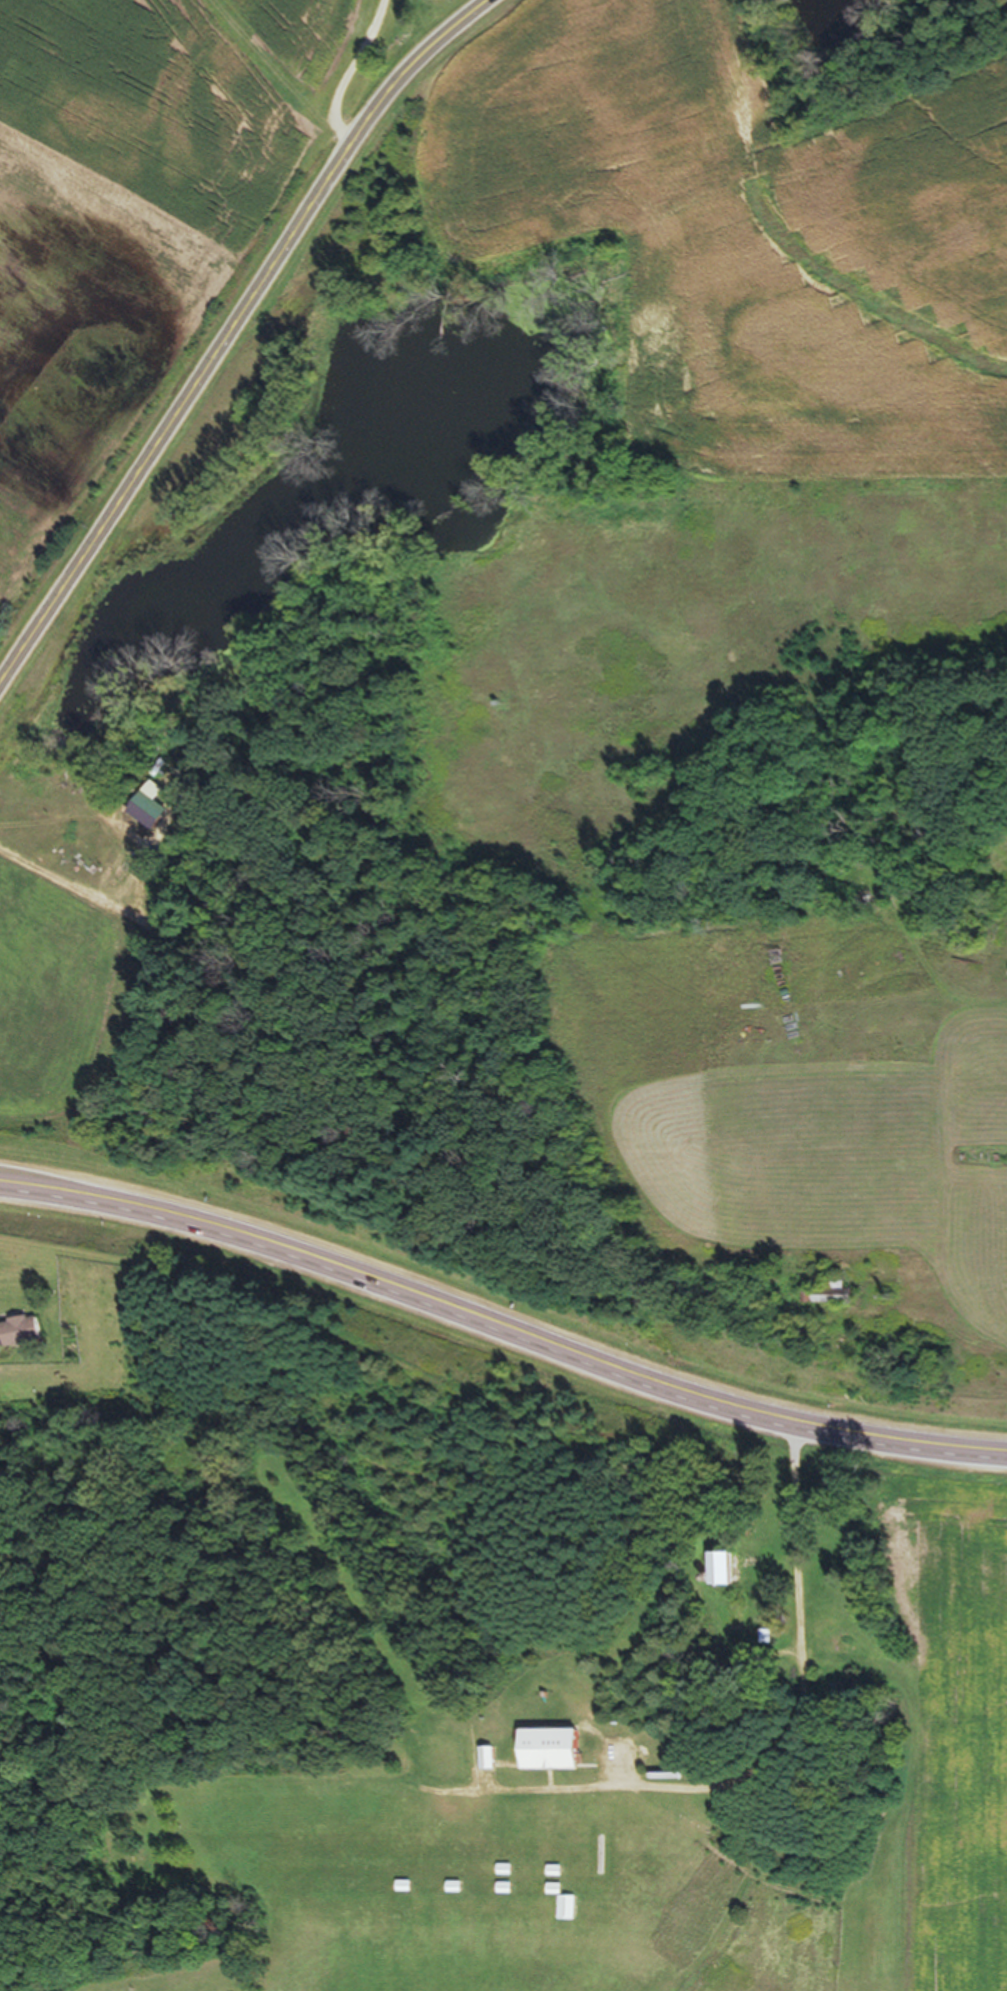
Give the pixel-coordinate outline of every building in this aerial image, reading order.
[(166,819),(145,799),(128,817),(149,837),(166,819)] [(841,1284),(824,1284),(824,1294),(811,1294),(811,1310),(850,1310),(850,1296),(841,1296),(841,1284)] [(39,1348),(37,1322),(1,1325),(3,1351),(39,1348)] [(729,1558),(707,1558),(707,1591),(729,1591),(729,1558)] [(575,1735),(518,1735),(518,1775),(575,1775),(575,1735)]
